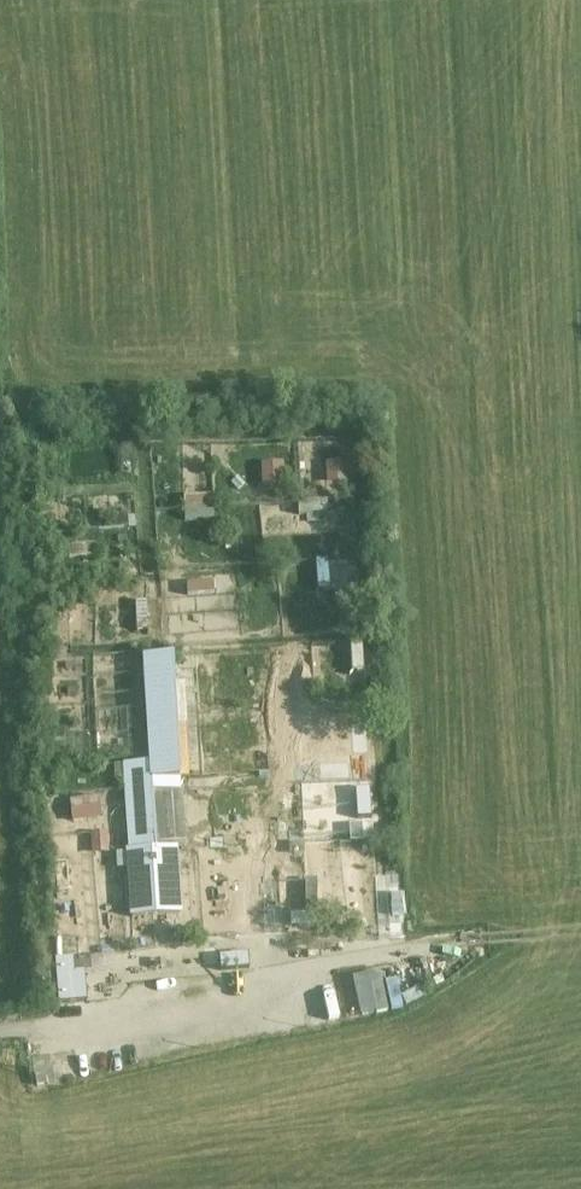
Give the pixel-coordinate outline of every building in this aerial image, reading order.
[(351,482),(350,460),(326,461),(327,483),(351,482)] [(262,483),(285,482),(284,461),(262,462),(262,483)] [(185,519),(213,519),(213,495),(185,496),(185,519)] [(330,576),(351,575),(350,557),(329,558),(330,576)] [(317,560),(317,589),(328,589),(329,560),(317,560)] [(352,589),(352,577),(332,577),(332,590),(352,589)] [(172,656),(143,658),(150,764),(125,765),(130,852),(175,849),(175,851),(185,850),(180,778),(172,656)] [(133,660),(137,746),(145,745),(141,660),(133,660)] [(69,799),(72,821),(102,817),(99,795),(69,799)] [(349,826),(352,840),(373,836),(371,822),(349,826)] [(130,852),(128,852),(132,918),(180,915),(175,851),(175,849),(130,852)] [(317,912),(318,880),(294,880),(294,912),(317,912)] [(354,975),(362,1016),(389,1011),(381,970),(354,975)] [(53,1004),(79,1001),(76,974),(50,977),(53,1004)] [(385,982),(391,1010),(403,1008),(397,980),(385,982)] [(54,1082),(77,1081),(76,1060),(53,1061),(54,1082)]
